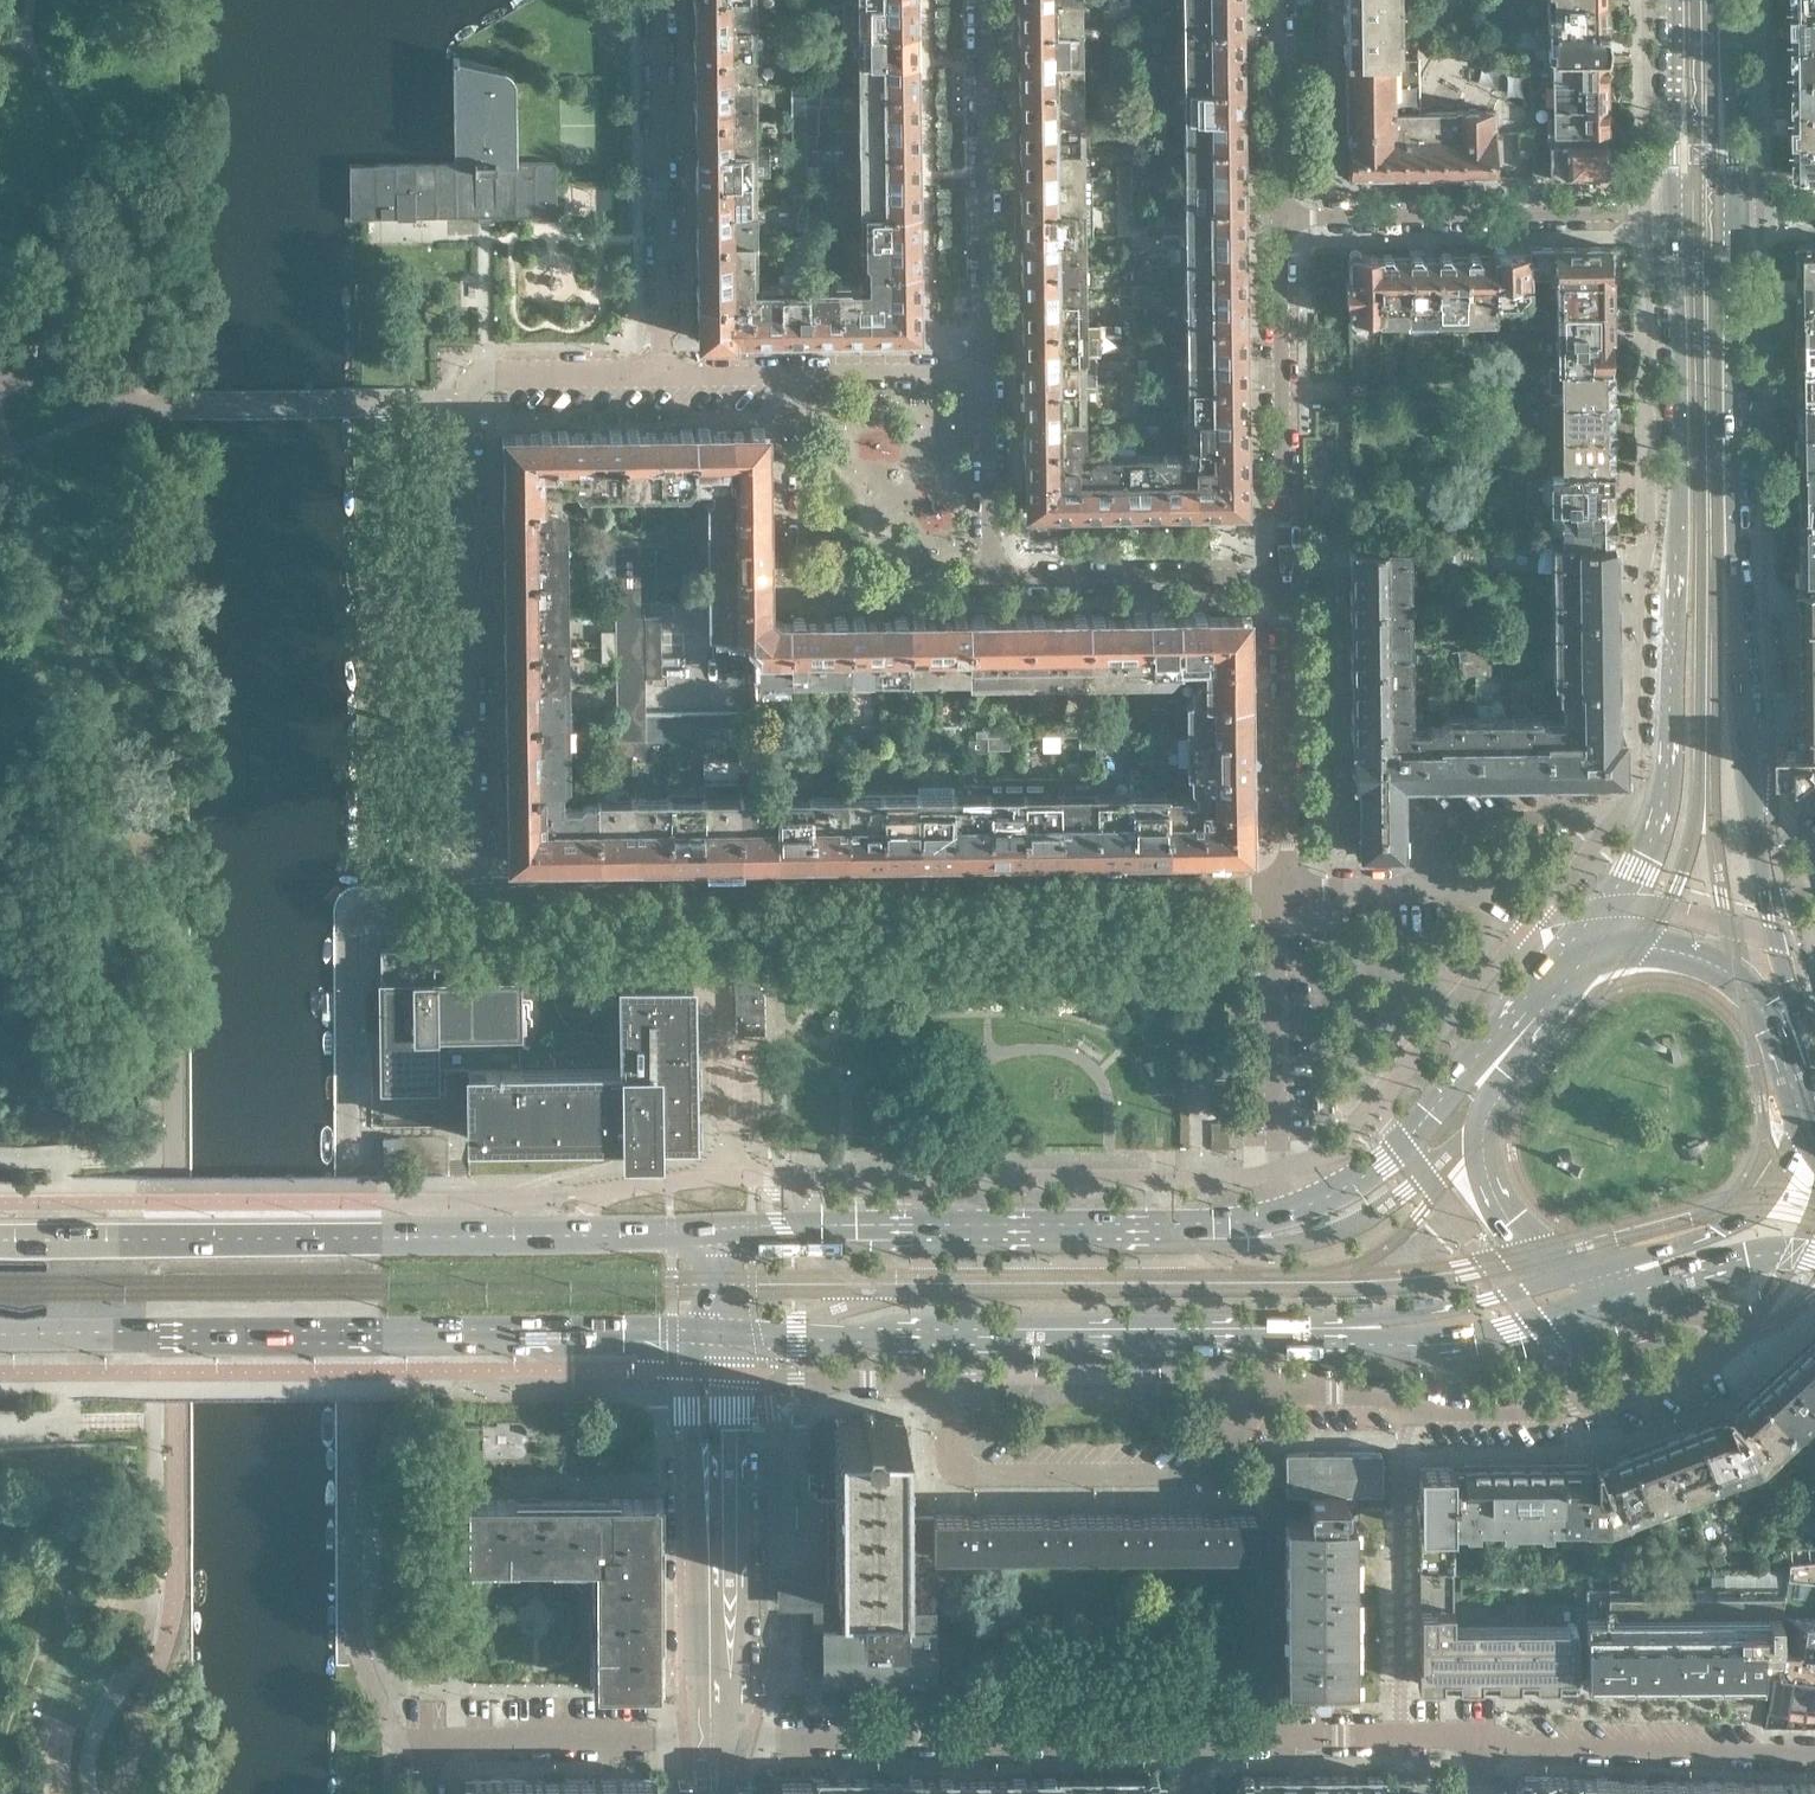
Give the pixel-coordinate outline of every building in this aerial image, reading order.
[(748,0),(693,0),(693,5),(696,6),(696,22),(748,21),(748,0)] [(815,14),(815,0),(805,0),(805,6),(805,15),(815,14)] [(914,13),(914,0),(861,0),(862,29),(914,29),(914,26),(917,25),(917,15),(914,13)] [(1075,0),(1020,0),(1020,11),(1017,13),(1018,23),(1021,24),(1021,26),(1075,26),(1075,0)] [(1238,8),(1238,0),(1186,0),(1186,24),(1239,24),(1239,21),(1242,20),(1241,10),(1238,8)] [(1400,0),(1345,0),(1345,26),(1395,25),(1395,24),(1395,11),(1400,11),(1400,0)] [(1605,13),(1602,9),(1601,0),(1547,0),(1547,11),(1552,11),(1552,28),(1606,27),(1605,13)] [(1796,10),(1814,9),(1814,0),(1796,0),(1796,10)] [(805,15),(805,6),(794,6),(794,20),(805,20),(805,15)] [(1130,25),(1129,8),(1129,6),(1120,6),(1120,25),(1130,25)] [(1793,14),(1793,24),(1796,27),(1796,42),(1814,42),(1814,9),(1796,10),(1796,12),(1793,14)] [(805,35),(805,20),(794,20),(794,35),(805,35)] [(749,52),(748,21),(696,22),(696,37),(693,39),(693,49),(696,50),(696,52),(749,52)] [(1239,39),(1242,38),(1242,28),(1239,26),(1239,24),(1186,24),(1187,54),(1239,54),(1239,39)] [(1400,42),(1400,25),(1400,24),(1395,24),(1395,25),(1345,26),(1346,57),(1395,57),(1395,42),(1400,42)] [(1130,42),(1130,25),(1120,25),(1120,45),(1130,45),(1130,42)] [(1076,56),(1075,26),(1021,26),(1021,29),(1018,30),(1018,40),(1021,42),(1021,56),(1076,56)] [(1606,27),(1552,28),(1537,28),(1537,45),(1547,45),(1547,57),(1552,56),(1606,56),(1606,27)] [(914,44),(917,42),(917,33),(914,31),(914,29),(862,29),(862,59),(914,59),(914,44)] [(1145,55),(1145,42),(1130,42),(1130,45),(1130,55),(1145,55)] [(1793,46),(1793,57),(1794,57),(1796,59),(1796,74),(1814,74),(1814,42),(1796,42),(1796,44),(1794,46),(1793,46)] [(817,60),(816,45),(805,45),(805,60),(817,60)] [(749,83),(749,52),(696,52),(696,55),(693,56),(694,66),(697,68),(697,83),(749,83)] [(1242,70),(1239,68),(1239,54),(1187,54),(1187,84),(1239,84),(1239,81),(1242,80),(1242,70)] [(1145,67),(1145,55),(1130,55),(1130,65),(1130,68),(1145,67)] [(516,162),(515,83),(515,81),(514,79),(514,77),(513,75),(511,72),(509,71),(507,70),(505,69),(502,68),(458,58),(458,57),(452,56),(454,163),(374,164),(374,179),(385,179),(386,206),(375,207),(375,217),(478,215),(478,222),(493,222),(493,215),(556,214),(555,161),(516,162)] [(1076,85),(1076,56),(1021,56),(1021,71),(1018,72),(1018,82),(1021,84),(1021,86),(1076,85)] [(1495,171),(1494,109),(1456,110),(1393,111),(1392,71),(1417,71),(1417,56),(1395,57),(1346,57),(1346,128),(1348,128),(1348,173),(1495,171)] [(1611,72),(1606,63),(1606,56),(1552,56),(1552,81),(1606,81),(1606,80),(1611,72)] [(918,75),(915,73),(914,59),(862,59),(863,89),(915,88),(915,86),(918,84),(918,75)] [(817,74),(817,60),(805,60),(806,70),(806,75),(817,74)] [(1130,85),(1130,68),(1130,65),(1121,65),(1121,85),(1130,85)] [(806,82),(806,75),(806,70),(791,70),(792,82),(806,82)] [(1794,92),(1794,103),(1797,105),(1797,107),(1814,107),(1814,74),(1796,74),(1797,90),(1794,92)] [(1607,105),(1606,81),(1552,81),(1553,106),(1607,105)] [(806,94),(806,82),(792,82),(792,94),(806,94)] [(749,113),(749,83),(697,83),(697,99),(694,100),(694,110),(697,112),(697,114),(749,113)] [(1240,99),(1243,97),(1242,87),(1239,86),(1239,84),(1187,84),(1188,114),(1240,113),(1240,99)] [(1076,115),(1076,85),(1021,86),(1021,89),(1018,90),(1019,100),(1022,102),(1022,116),(1076,115)] [(1131,104),(1131,102),(1130,85),(1121,85),(1121,104),(1131,104)] [(915,104),(918,102),(918,92),(915,91),(915,88),(863,89),(863,119),(915,118),(915,104)] [(1146,115),(1146,102),(1131,102),(1131,104),(1131,115),(1146,115)] [(817,119),(817,105),(806,105),(806,120),(817,119)] [(1607,123),(1612,115),(1607,106),(1607,105),(1553,106),(1553,131),(1607,131),(1607,123)] [(1794,125),(1794,135),(1795,135),(1797,137),(1797,139),(1814,139),(1814,107),(1797,107),(1797,122),(1795,125),(1794,125)] [(750,144),(749,113),(697,114),(697,116),(694,118),(694,128),(697,129),(698,145),(750,144)] [(1243,129),(1240,128),(1240,113),(1188,114),(1188,144),(1240,143),(1240,141),(1243,139),(1243,129)] [(1077,145),(1076,115),(1022,116),(1022,130),(1019,132),(1019,142),(1022,144),(1022,146),(1077,145)] [(1146,127),(1146,115),(1131,115),(1131,125),(1131,127),(1146,127)] [(918,134),(915,133),(915,118),(863,119),(863,149),(916,148),(915,146),(918,144),(918,134)] [(818,134),(817,119),(806,120),(806,132),(806,134),(818,134)] [(1131,145),(1131,127),(1131,125),(1121,125),(1122,145),(1131,145)] [(807,143),(806,134),(806,132),(792,132),(792,144),(807,143)] [(1795,157),(1795,167),(1798,170),(1798,173),(1814,172),(1814,139),(1797,139),(1797,155),(1795,157)] [(1615,165),(1610,158),(1607,158),(1607,142),(1554,143),(1554,155),(1549,155),(1549,175),(1608,174),(1608,171),(1610,171),(1615,165)] [(807,155),(807,143),(792,144),(793,155),(807,155)] [(1240,159),(1243,157),(1243,147),(1240,146),(1240,143),(1188,144),(1188,174),(1241,173),(1240,159)] [(750,175),(750,144),(698,145),(698,160),(695,162),(695,172),(698,173),(698,176),(750,175)] [(1077,175),(1077,145),(1022,146),(1022,148),(1019,150),(1019,160),(1022,161),(1023,176),(1077,175)] [(1131,162),(1131,145),(1122,145),(1122,164),(1131,164),(1131,162)] [(916,163),(919,162),(919,152),(916,150),(916,148),(863,149),(864,179),(916,178),(916,163)] [(1545,172),(1544,152),(1530,152),(1531,172),(1545,172)] [(1147,174),(1147,162),(1131,162),(1131,164),(1132,175),(1147,174)] [(818,179),(818,164),(807,165),(807,179),(818,179)] [(1244,189),(1241,188),(1241,173),(1188,174),(1189,204),(1241,203),(1241,201),(1244,199),(1244,189)] [(1147,187),(1147,174),(1132,175),(1132,185),(1132,187),(1147,187)] [(750,206),(750,175),(698,176),(698,178),(695,180),(695,190),(698,191),(698,207),(750,206)] [(1078,205),(1077,175),(1023,176),(1023,190),(1020,192),(1020,202),(1023,203),(1023,206),(1078,205)] [(919,194),(916,192),(916,178),(864,179),(864,208),(916,208),(916,205),(919,204),(919,194)] [(818,194),(818,179),(807,179),(807,193),(807,194),(818,194)] [(1132,204),(1132,187),(1132,185),(1122,185),(1122,204),(1132,204)] [(807,205),(807,194),(807,193),(793,193),(793,205),(807,205)] [(1241,218),(1244,217),(1244,207),(1241,205),(1241,203),(1189,204),(1189,233),(1241,233),(1241,218)] [(1132,222),(1132,204),(1122,204),(1123,224),(1132,224),(1132,222)] [(820,221),(820,209),(807,209),(807,205),(793,205),(793,217),(808,217),(808,222),(820,221)] [(1078,235),(1078,205),(1023,206),(1023,208),(1020,210),(1020,219),(1023,221),(1023,235),(1078,235)] [(751,237),(750,206),(698,207),(699,222),(696,224),(696,233),(699,235),(699,237),(751,237)] [(917,223),(919,222),(919,212),(916,210),(916,208),(864,208),(865,238),(917,238),(917,223)] [(820,234),(820,221),(808,222),(808,234),(820,234)] [(1148,234),(1147,221),(1132,222),(1132,224),(1132,234),(1148,234)] [(1244,249),(1241,247),(1241,233),(1189,233),(1190,263),(1242,263),(1242,260),(1245,259),(1244,249)] [(820,246),(820,234),(808,234),(808,236),(808,246),(820,246)] [(1148,247),(1148,234),(1132,234),(1132,244),(1132,247),(1148,247)] [(1078,265),(1078,235),(1023,235),(1023,250),(1021,252),(1021,261),(1024,263),(1024,265),(1078,265)] [(793,248),(793,236),(778,236),(778,248),(790,248),(793,248)] [(808,248),(808,246),(808,236),(793,236),(793,248),(808,248)] [(751,267),(751,237),(699,237),(699,240),(696,241),(696,251),(699,253),(699,268),(751,267)] [(920,254),(917,252),(917,238),(865,238),(865,256),(868,259),(868,268),(917,267),(917,265),(920,263),(920,254)] [(1798,243),(1799,275),(1814,275),(1814,243),(1798,243)] [(1133,264),(1132,247),(1132,244),(1123,244),(1123,264),(1133,264)] [(1609,262),(1612,260),(1612,252),(1609,251),(1608,245),(1528,246),(1528,251),(1528,273),(1538,273),(1538,269),(1554,269),(1554,278),(1609,276),(1609,262)] [(821,258),(820,246),(808,246),(808,248),(808,258),(821,258)] [(1528,289),(1528,273),(1528,251),(1505,252),(1503,247),(1494,247),(1492,252),(1492,257),(1493,296),(1522,295),(1528,289)] [(790,262),(790,248),(778,248),(778,262),(790,262)] [(1379,315),(1378,254),(1361,254),(1357,249),(1351,249),(1348,254),(1349,316),(1352,320),(1366,319),(1369,315),(1379,315)] [(1493,296),(1492,257),(1480,257),(1479,256),(1476,252),(1469,252),(1466,256),(1466,257),(1464,257),(1465,314),(1494,313),(1493,296)] [(1407,315),(1406,258),(1393,258),(1390,253),(1378,254),(1379,315),(1407,315)] [(1436,314),(1435,257),(1422,258),(1422,257),(1419,253),(1412,253),(1409,257),(1409,258),(1406,258),(1407,315),(1436,314)] [(1465,314),(1464,257),(1451,257),(1448,253),(1444,253),(1441,253),(1438,257),(1435,257),(1436,314),(1465,314)] [(1242,278),(1245,276),(1245,267),(1242,265),(1242,263),(1190,263),(1190,293),(1242,293),(1242,278)] [(1133,284),(1133,264),(1123,264),(1123,284),(1133,284)] [(1079,295),(1078,265),(1024,265),(1024,268),(1021,269),(1021,279),(1024,281),(1024,295),(1079,295)] [(751,285),(751,267),(699,268),(699,284),(696,285),(696,295),(699,297),(700,299),(749,298),(749,301),(758,301),(758,285),(751,285)] [(917,283),(920,281),(920,271),(917,270),(917,267),(868,268),(868,284),(859,284),(859,298),(868,298),(917,297),(917,283)] [(1799,275),(1799,306),(1814,306),(1814,275),(1799,275)] [(1612,292),(1609,291),(1609,276),(1554,278),(1554,289),(1560,289),(1560,306),(1612,306),(1612,292)] [(839,334),(838,282),(808,283),(808,285),(809,335),(811,335),(813,338),(823,337),(824,334),(839,334)] [(869,334),(868,298),(859,298),(859,284),(850,284),(847,282),(838,282),(839,334),(841,334),(843,337),(853,337),(854,334),(869,334)] [(779,335),(779,285),(758,285),(758,301),(749,301),(749,335),(752,335),(753,338),(763,338),(765,335),(779,335)] [(808,285),(779,285),(779,335),(781,335),(783,338),(793,338),(794,335),(809,335),(808,285)] [(1245,309),(1242,307),(1242,293),(1190,293),(1190,323),(1242,322),(1242,320),(1245,318),(1245,309)] [(1079,324),(1079,295),(1024,295),(1024,310),(1021,311),(1021,321),(1024,323),(1024,325),(1079,324)] [(918,333),(917,297),(868,298),(869,334),(871,334),(873,337),(882,337),(884,334),(918,333)] [(749,335),(749,301),(749,298),(700,299),(700,301),(697,303),(697,313),(700,314),(700,338),(733,338),(733,336),(749,335)] [(1133,324),(1133,304),(1124,304),(1124,324),(1133,324)] [(1609,322),(1613,320),(1612,306),(1560,306),(1560,324),(1555,324),(1555,336),(1610,335),(1609,322)] [(1799,306),(1800,337),(1814,337),(1814,306),(1799,306)] [(1243,338),(1246,336),(1245,326),(1242,325),(1242,322),(1190,323),(1191,353),(1243,352),(1243,338)] [(1080,355),(1079,324),(1024,325),(1024,327),(1022,329),(1022,339),(1025,340),(1025,355),(1077,354),(1077,355),(1080,355)] [(1134,343),(1134,341),(1133,324),(1124,324),(1124,343),(1134,343)] [(1613,352),(1610,350),(1610,335),(1555,336),(1555,348),(1561,348),(1561,365),(1561,366),(1610,365),(1610,361),(1613,360),(1613,352)] [(1800,337),(1800,368),(1814,368),(1814,337),(1800,337)] [(1149,353),(1149,341),(1134,341),(1134,343),(1134,354),(1149,353)] [(1246,368),(1243,367),(1243,352),(1191,353),(1191,383),(1243,382),(1243,380),(1246,378),(1246,368)] [(1149,366),(1149,353),(1134,354),(1134,366),(1149,366)] [(1077,384),(1077,355),(1077,354),(1025,355),(1025,369),(1022,371),(1022,381),(1025,382),(1025,385),(1077,384)] [(1610,383),(1613,380),(1613,372),(1610,370),(1610,365),(1561,366),(1561,365),(1555,365),(1555,366),(1549,366),(1549,382),(1566,382),(1566,400),(1611,400),(1610,383)] [(1800,368),(1800,399),(1814,399),(1814,368),(1800,368)] [(1134,383),(1134,371),(1119,371),(1119,384),(1134,383)] [(1243,398),(1246,396),(1246,386),(1243,384),(1243,382),(1191,383),(1191,413),(1244,412),(1243,398)] [(1134,396),(1134,383),(1119,384),(1119,396),(1134,396)] [(1078,414),(1077,384),(1025,385),(1025,387),(1022,389),(1022,399),(1025,400),(1026,415),(1078,414)] [(1800,399),(1801,430),(1814,430),(1814,399),(1800,399)] [(1611,434),(1611,417),(1613,414),(1613,407),(1611,404),(1611,400),(1566,400),(1550,401),(1550,417),(1566,417),(1567,435),(1611,434)] [(1150,413),(1150,401),(1134,401),(1135,413),(1150,413)] [(1247,428),(1244,426),(1244,412),(1191,413),(1192,442),(1244,442),(1244,439),(1247,438),(1247,428)] [(1118,423),(1118,413),(1100,414),(1101,423),(1110,423),(1118,423)] [(1135,423),(1135,413),(1118,413),(1118,423),(1135,423)] [(1152,423),(1151,413),(1150,413),(1135,413),(1135,423),(1152,423)] [(1169,422),(1169,413),(1151,413),(1152,423),(1159,423),(1169,422)] [(1078,444),(1078,414),(1026,415),(1026,429),(1023,431),(1023,441),(1026,442),(1026,444),(1078,444)] [(1169,435),(1169,422),(1159,423),(1160,435),(1169,435)] [(1110,436),(1110,423),(1101,423),(1101,436),(1110,436)] [(730,477),(730,430),(710,430),(708,427),(698,427),(697,430),(694,431),(695,480),(706,480),(715,481),(720,477),(730,477)] [(766,465),(765,433),(760,434),(760,427),(751,427),(750,430),(730,430),(730,477),(766,477),(766,476),(769,475),(769,466),(766,465)] [(659,486),(659,431),(639,431),(637,428),(627,428),(626,431),(623,431),(624,487),(659,486)] [(695,480),(694,431),(692,431),(690,428),(680,428),(679,431),(659,431),(659,486),(691,486),(695,482),(695,480)] [(553,468),(552,432),(550,432),(548,429),(538,430),(537,433),(508,433),(508,435),(502,435),(502,447),(505,448),(505,469),(553,468)] [(588,487),(588,432),(567,432),(566,429),(556,429),(554,432),(552,432),(553,468),(553,477),(559,483),(575,483),(575,485),(577,487),(588,487)] [(624,487),(623,431),(621,432),(619,429),(609,429),(608,432),(588,432),(588,487),(624,487)] [(1801,430),(1801,461),(1814,461),(1814,430),(1801,430)] [(1611,469),(1611,451),(1614,448),(1614,441),(1611,438),(1611,434),(1567,435),(1550,435),(1550,454),(1567,454),(1567,470),(1611,469)] [(1245,507),(1244,457),(1247,456),(1247,446),(1244,444),(1244,442),(1192,442),(1192,457),(1195,457),(1196,508),(1245,507)] [(1076,509),(1076,459),(1078,459),(1078,444),(1026,444),(1026,447),(1023,448),(1023,458),(1026,460),(1027,510),(1076,509)] [(1106,509),(1105,456),(1090,457),(1088,459),(1078,459),(1076,459),(1076,509),(1078,509),(1080,512),(1090,512),(1091,509),(1106,509)] [(1136,508),(1135,456),(1105,456),(1106,509),(1108,509),(1110,512),(1120,511),(1121,508),(1136,508)] [(1166,508),(1165,456),(1135,456),(1136,508),(1150,508),(1152,511),(1162,511),(1163,508),(1166,508)] [(1196,508),(1195,457),(1192,457),(1183,457),(1181,456),(1165,456),(1166,508),(1180,508),(1182,511),(1192,511),(1193,508),(1196,508)] [(1801,461),(1801,492),(1814,492),(1814,461),(1801,461)] [(555,488),(559,483),(553,477),(553,468),(505,469),(505,489),(502,491),(502,500),(505,502),(505,504),(555,504),(555,503),(555,488)] [(1611,490),(1611,483),(1618,483),(1618,469),(1611,469),(1567,470),(1545,471),(1545,506),(1612,504),(1611,497),(1618,497),(1618,490),(1611,490)] [(769,494),(766,492),(766,477),(730,477),(720,477),(715,481),(716,494),(714,494),(711,497),(711,508),(766,507),(766,505),(769,503),(769,494)] [(1801,492),(1802,523),(1814,523),(1814,492),(1801,492)] [(561,539),(561,507),(560,507),(556,503),(555,503),(555,504),(505,504),(506,507),(503,508),(503,518),(506,520),(506,540),(561,539)] [(1617,527),(1616,517),(1612,511),(1612,504),(1545,506),(1546,542),(1556,542),(1613,541),(1613,539),(1612,539),(1612,527),(1615,527),(1616,528),(1617,527)] [(769,523),(767,522),(766,507),(711,508),(711,538),(767,537),(767,535),(770,533),(769,523)] [(1802,523),(1802,554),(1814,554),(1814,523),(1802,523)] [(650,543),(650,529),(650,528),(636,529),(636,543),(643,543),(650,543)] [(615,543),(607,536),(607,529),(600,529),(600,549),(615,549),(615,543)] [(622,543),(622,529),(607,529),(607,536),(615,543),(622,543)] [(636,543),(636,529),(622,529),(622,543),(636,543)] [(663,542),(663,529),(650,529),(650,543),(655,543),(655,542),(663,542)] [(770,554),(767,552),(767,537),(711,538),(712,568),(767,567),(767,565),(770,564),(770,554)] [(562,575),(561,539),(506,540),(506,560),(503,562),(503,572),(506,573),(506,575),(562,575)] [(1613,596),(1613,556),(1616,554),(1616,545),(1613,543),(1613,541),(1556,542),(1557,613),(1613,612),(1613,610),(1617,608),(1617,598),(1613,596)] [(661,675),(660,615),(644,615),(644,599),(643,571),(643,557),(643,543),(636,543),(622,543),(615,543),(615,549),(615,561),(615,574),(615,588),(616,631),(616,645),(616,659),(617,716),(617,730),(617,740),(759,738),(759,727),(759,710),(645,711),(645,676),(661,675)] [(655,543),(650,543),(643,543),(643,557),(655,557),(655,543)] [(1404,573),(1404,551),(1404,543),(1352,543),(1352,574),(1404,573)] [(1482,561),(1482,543),(1473,543),(1473,561),(1482,561)] [(1459,563),(1459,545),(1441,545),(1441,563),(1459,563)] [(615,561),(615,549),(600,549),(601,562),(615,561)] [(1802,554),(1803,585),(1814,584),(1814,554),(1802,554)] [(655,571),(655,557),(643,557),(643,571),(655,571)] [(615,574),(615,561),(601,562),(601,574),(615,574)] [(1482,579),(1482,561),(1473,561),(1473,579),(1482,579)] [(768,611),(767,599),(767,595),(770,594),(770,584),(767,582),(767,567),(712,568),(713,630),(746,630),(748,632),(757,623),(758,622),(758,617),(762,617),(768,611)] [(656,599),(655,571),(643,571),(644,599),(656,599)] [(1405,603),(1404,573),(1352,574),(1353,588),(1349,590),(1349,599),(1353,601),(1353,603),(1405,603)] [(615,588),(615,574),(601,574),(601,588),(615,588)] [(562,610),(562,575),(506,575),(506,578),(503,579),(504,589),(507,591),(507,611),(562,610)] [(1483,596),(1482,579),(1473,579),(1474,596),(1483,596)] [(1803,585),(1802,585),(1803,621),(1814,621),(1814,584),(1803,585)] [(1483,614),(1483,596),(1474,596),(1474,614),(1483,614)] [(1405,632),(1405,603),(1353,603),(1353,606),(1349,608),(1350,617),(1353,619),(1353,633),(1405,632)] [(563,646),(562,610),(507,611),(507,631),(504,633),(504,643),(507,644),(507,647),(563,646)] [(1208,661),(1207,614),(1205,614),(1203,611),(1193,611),(1192,614),(1177,614),(1178,663),(1203,662),(1203,661),(1208,661)] [(1148,672),(1147,615),(1145,615),(1143,612),(1134,612),(1132,615),(1103,615),(1101,612),(1092,613),(1090,616),(1088,616),(1088,673),(1148,672)] [(1178,663),(1177,614),(1163,615),(1161,612),(1151,612),(1150,615),(1147,615),(1148,672),(1174,672),(1178,667),(1178,663)] [(1614,668),(1614,627),(1617,625),(1617,616),(1613,614),(1613,612),(1557,613),(1558,680),(1562,684),(1614,683),(1614,681),(1618,679),(1618,669),(1614,668)] [(1029,673),(1028,616),(1026,616),(1024,613),(1014,613),(1013,616),(984,617),(982,614),(972,614),(971,617),(968,617),(969,669),(968,669),(968,674),(1029,673)] [(1088,673),(1088,616),(1085,616),(1084,613),(1074,613),(1072,616),(1058,616),(1043,616),(1042,613),(1032,613),(1030,616),(1028,616),(1029,673),(1088,673)] [(969,669),(968,617),(966,617),(964,614),(954,614),(953,617),(938,617),(939,670),(968,669),(969,669)] [(1247,681),(1247,632),(1250,630),(1249,620),(1246,621),(1246,619),(1241,614),(1207,614),(1208,661),(1203,661),(1203,662),(1203,673),(1202,673),(1198,675),(1198,682),(1195,684),(1195,695),(1190,695),(1190,697),(1247,697),(1247,694),(1250,693),(1250,683),(1247,681)] [(1483,632),(1483,614),(1474,614),(1474,632),(1483,632)] [(849,671),(849,618),(846,618),(845,615),(835,616),(833,619),(819,619),(820,671),(849,671)] [(879,670),(879,618),(864,618),(863,615),(853,615),(851,618),(849,618),(849,671),(879,670)] [(909,670),(908,618),(906,618),(905,615),(895,615),(893,618),(879,618),(879,670),(909,670)] [(939,670),(938,617),(924,617),(922,615),(912,615),(911,618),(908,618),(909,670),(939,670)] [(820,671),(819,619),(804,619),(803,616),(793,616),(791,619),(789,619),(790,671),(820,671)] [(790,671),(789,619),(776,619),(771,625),(771,629),(765,629),(758,622),(757,623),(748,632),(758,642),(758,655),(759,675),(790,674),(790,671)] [(1803,621),(1803,657),(1814,656),(1814,621),(1803,621)] [(758,655),(758,642),(748,632),(746,630),(713,630),(713,656),(758,655)] [(616,645),(616,631),(601,631),(602,645),(616,645)] [(1406,662),(1405,632),(1353,633),(1353,647),(1350,649),(1350,658),(1353,660),(1353,663),(1406,662)] [(1483,650),(1483,632),(1474,632),(1474,650),(1483,650)] [(616,659),(616,645),(602,645),(602,659),(616,659)] [(563,681),(563,646),(507,647),(507,649),(504,651),(504,660),(507,662),(508,682),(563,681)] [(1474,660),(1474,650),(1461,650),(1461,660),(1474,660)] [(1487,660),(1487,650),(1483,650),(1474,650),(1474,660),(1487,660)] [(1475,670),(1474,660),(1461,660),(1461,671),(1475,670)] [(1488,670),(1487,660),(1474,660),(1475,670),(1488,670)] [(1406,692),(1406,662),(1353,663),(1354,665),(1350,667),(1350,676),(1354,678),(1354,692),(1406,692)] [(563,717),(563,681),(508,682),(508,702),(505,704),(505,714),(508,715),(508,718),(563,717)] [(1439,691),(1439,683),(1431,683),(1431,691),(1439,691)] [(1615,732),(1615,698),(1618,697),(1618,687),(1614,685),(1614,683),(1562,684),(1562,698),(1566,702),(1566,722),(1547,722),(1546,722),(1547,776),(1623,775),(1622,732),(1615,732)] [(1173,698),(1173,685),(1165,685),(1165,698),(1173,698)] [(1181,697),(1181,685),(1173,685),(1173,698),(1181,697)] [(1523,695),(1522,685),(1509,685),(1509,695),(1523,695)] [(1536,695),(1536,685),(1522,685),(1523,695),(1536,695)] [(1439,699),(1439,691),(1431,691),(1431,700),(1439,699)] [(1406,720),(1406,692),(1354,692),(1354,706),(1351,708),(1351,718),(1354,719),(1354,722),(1404,721),(1404,722),(1406,720)] [(1804,692),(1805,728),(1814,728),(1814,692),(1804,692)] [(1248,732),(1248,712),(1251,710),(1250,700),(1247,699),(1247,697),(1190,697),(1190,698),(1191,698),(1191,733),(1248,732)] [(1439,708),(1439,699),(1431,700),(1431,708),(1439,708)] [(617,730),(617,716),(603,716),(603,731),(617,730)] [(564,752),(563,717),(508,718),(508,720),(505,722),(505,731),(508,733),(509,753),(564,752)] [(1547,776),(1546,722),(1547,722),(1543,719),(1444,720),(1439,725),(1430,725),(1426,730),(1413,730),(1413,744),(1394,744),(1394,762),(1395,777),(1398,777),(1547,776)] [(1413,744),(1413,730),(1404,730),(1404,722),(1404,721),(1354,722),(1354,724),(1351,726),(1351,735),(1354,737),(1355,763),(1394,762),(1394,744),(1413,744)] [(1023,735),(1023,729),(1016,729),(1016,724),(999,725),(999,735),(1023,735)] [(1059,734),(1059,724),(1043,724),(1043,729),(1036,729),(1036,735),(1048,735),(1058,734),(1059,734)] [(1082,734),(1082,729),(1076,729),(1075,724),(1059,724),(1059,734),(1068,734),(1082,734)] [(1165,733),(1165,724),(1151,724),(1151,733),(1165,733)] [(894,736),(894,725),(880,726),(880,737),(894,736)] [(940,736),(940,725),(925,725),(925,736),(926,736),(940,736)] [(954,736),(954,725),(940,725),(940,736),(954,736)] [(999,735),(999,725),(983,725),(983,730),(976,730),(976,735),(977,735),(987,735),(997,735),(999,735)] [(820,737),(820,726),(806,726),(806,738),(820,737)] [(835,737),(835,726),(820,726),(820,737),(835,737)] [(880,737),(880,726),(866,726),(866,737),(880,737)] [(774,738),(774,727),(759,727),(759,738),(774,738)] [(617,740),(617,730),(603,731),(603,745),(616,745),(616,740),(617,740)] [(1248,752),(1248,732),(1191,733),(1192,769),(1195,769),(1195,768),(1248,768),(1248,765),(1251,764),(1251,754),(1248,752)] [(1139,750),(1139,733),(1129,734),(1130,750),(1139,750)] [(1165,743),(1165,733),(1151,733),(1151,743),(1165,743)] [(1058,751),(1058,734),(1048,735),(1049,751),(1058,751)] [(1068,734),(1059,734),(1058,734),(1058,751),(1068,751),(1068,734)] [(1130,750),(1129,734),(1120,734),(1120,750),(1130,750)] [(987,752),(987,735),(977,735),(978,752),(987,752)] [(997,752),(997,735),(987,735),(987,752),(997,752)] [(916,753),(916,736),(906,736),(906,753),(916,753)] [(926,736),(925,736),(916,736),(916,753),(926,753),(926,736)] [(845,754),(845,737),(835,737),(835,754),(845,754)] [(616,754),(616,745),(603,745),(603,753),(601,755),(608,762),(616,754)] [(564,785),(564,752),(509,753),(509,773),(506,775),(506,785),(509,786),(509,789),(558,788),(558,789),(561,789),(564,785)] [(601,770),(608,762),(601,755),(586,770),(590,773),(596,766),(601,770)] [(1398,805),(1398,777),(1395,777),(1394,762),(1355,763),(1355,806),(1398,805)] [(1806,771),(1813,781),(1812,782),(1814,786),(1814,765),(1806,771)] [(597,774),(601,770),(596,766),(590,773),(590,781),(597,781),(597,774)] [(1249,803),(1248,783),(1251,781),(1251,772),(1248,770),(1248,768),(1195,768),(1195,769),(1196,797),(1201,804),(1249,803)] [(564,809),(558,803),(558,789),(558,788),(509,789),(509,791),(506,793),(506,803),(509,804),(510,824),(562,824),(562,811),(564,809)] [(918,855),(917,798),(917,793),(845,794),(845,799),(846,799),(846,856),(918,855)] [(1131,852),(1130,795),(1095,796),(1095,853),(1098,853),(1099,856),(1109,855),(1111,852),(1131,852)] [(1166,852),(1166,797),(1166,795),(1130,795),(1131,852),(1151,852),(1153,855),(1162,855),(1164,852),(1166,852)] [(1060,853),(1059,796),(1023,797),(1024,853),(1027,853),(1028,856),(1038,856),(1040,853),(1060,853)] [(1095,853),(1095,796),(1059,796),(1060,853),(1080,853),(1082,856),(1091,856),(1093,853),(1095,853)] [(989,854),(988,797),(952,798),(953,854),(955,854),(957,857),(967,857),(968,854),(989,854)] [(1024,853),(1023,797),(988,797),(989,854),(1009,854),(1010,857),(1020,856),(1022,853),(1024,853)] [(1202,851),(1201,804),(1196,797),(1166,797),(1166,852),(1169,852),(1170,855),(1180,855),(1182,852),(1202,851)] [(952,798),(917,798),(918,855),(938,855),(939,858),(949,857),(951,854),(953,854),(952,798)] [(811,856),(810,799),(775,800),(775,857),(796,856),(797,859),(807,859),(809,856),(811,856)] [(846,799),(845,799),(810,799),(811,856),(813,856),(815,859),(825,859),(826,856),(846,856),(846,799)] [(740,857),(739,800),(704,801),(704,857),(724,857),(726,860),(736,860),(737,857),(740,857)] [(775,857),(775,800),(739,800),(740,857),(742,857),(744,860),(754,860),(755,857),(775,857)] [(669,858),(668,801),(633,802),(633,858),(653,858),(655,861),(665,861),(666,858),(669,858)] [(704,857),(704,801),(668,801),(669,858),(671,858),(673,861),(683,861),(684,858),(704,857)] [(633,858),(633,802),(597,802),(597,804),(598,859),(600,859),(602,862),(611,862),(613,859),(633,858)] [(1249,847),(1249,803),(1201,804),(1202,851),(1231,851),(1233,854),(1244,854),(1244,847),(1249,847)] [(597,804),(583,804),(582,805),(582,809),(564,809),(562,811),(562,824),(562,859),(582,859),(584,862),(594,862),(595,859),(598,859),(597,804)] [(1403,845),(1403,808),(1398,805),(1355,806),(1356,846),(1359,849),(1400,848),(1403,845)] [(562,859),(562,824),(510,824),(510,856),(515,856),(515,863),(527,863),(528,860),(562,859)] [(507,1030),(507,979),(443,980),(443,976),(438,971),(434,971),(434,946),(380,947),(382,1086),(402,1085),(402,1091),(416,1090),(416,1085),(436,1085),(436,1075),(435,1031),(507,1030)] [(692,1119),(691,1010),(691,976),(675,976),(507,979),(507,1030),(508,1064),(467,1064),(467,1076),(468,1136),(623,1134),(622,1120),(692,1119)] [(735,976),(736,1033),(764,1033),(764,976),(735,976)] [(508,1064),(507,1030),(435,1031),(436,1075),(444,1075),(444,1064),(467,1064),(508,1064)] [(1331,1110),(1331,1082),(1317,1082),(1317,1111),(1331,1110)] [(673,1147),(672,1133),(693,1133),(692,1119),(622,1120),(623,1134),(623,1148),(673,1147)] [(400,1173),(400,1138),(400,1136),(383,1136),(383,1173),(400,1173)] [(1808,1342),(1791,1358),(1791,1359),(1782,1367),(1814,1403),(1814,1350),(1808,1342)] [(1782,1367),(1774,1375),(1773,1374),(1755,1390),(1789,1427),(1805,1412),(1810,1419),(1814,1414),(1814,1403),(1782,1367)] [(1772,1443),(1789,1427),(1755,1390),(1738,1406),(1739,1407),(1730,1415),(1760,1464),(1777,1449),(1772,1443)] [(933,1551),(933,1536),(933,1514),(904,1515),(903,1418),(876,1418),(876,1412),(863,1412),(863,1418),(835,1418),(835,1500),(841,1500),(841,1515),(836,1515),(836,1580),(842,1580),(842,1625),(822,1625),(822,1680),(936,1680),(936,1625),(935,1605),(899,1605),(899,1580),(904,1580),(904,1551),(933,1551)] [(1760,1464),(1730,1415),(1720,1419),(1719,1418),(1697,1426),(1715,1473),(1736,1465),(1739,1473),(1760,1464)] [(483,1455),(483,1423),(465,1424),(465,1455),(483,1455)] [(1715,1473),(1697,1426),(1664,1440),(1685,1494),(1697,1489),(1694,1481),(1715,1473)] [(1685,1494),(1664,1440),(1630,1453),(1648,1499),(1669,1491),(1672,1499),(1685,1494)] [(1381,1491),(1381,1451),(1285,1451),(1285,1492),(1310,1491),(1311,1491),(1344,1491),(1381,1491)] [(1648,1499),(1630,1453),(1607,1462),(1608,1463),(1597,1467),(1607,1524),(1630,1515),(1627,1507),(1648,1499)] [(1478,1529),(1478,1517),(1489,1516),(1489,1466),(1419,1467),(1419,1570),(1452,1570),(1453,1529),(1478,1529)] [(1525,1520),(1525,1466),(1489,1466),(1489,1516),(1501,1516),(1501,1529),(1512,1529),(1512,1520),(1525,1520)] [(1561,1516),(1561,1466),(1525,1466),(1525,1520),(1538,1520),(1539,1528),(1550,1528),(1550,1516),(1561,1516)] [(1607,1524),(1597,1467),(1586,1467),(1586,1466),(1561,1466),(1561,1516),(1586,1516),(1586,1524),(1607,1524)] [(1285,1492),(1274,1491),(1278,1512),(1286,1512),(1310,1512),(1310,1491),(1285,1492)] [(1326,1678),(1355,1678),(1354,1512),(1344,1512),(1344,1491),(1310,1491),(1310,1512),(1286,1512),(1286,1678),(1313,1678),(1313,1684),(1310,1685),(1314,1692),(1325,1692),(1329,1685),(1326,1683),(1326,1678)] [(655,1682),(655,1552),(655,1498),(471,1499),(471,1564),(542,1563),(544,1564),(548,1564),(554,1566),(559,1568),(563,1569),(568,1573),(572,1576),(575,1579),(579,1583),(581,1586),(583,1588),(584,1592),(585,1593),(587,1597),(588,1601),(589,1602),(589,1606),(590,1610),(590,1682),(655,1682)] [(1256,1551),(1256,1529),(1256,1513),(1174,1514),(1175,1551),(1256,1551)] [(1015,1552),(1014,1514),(933,1514),(933,1536),(933,1551),(933,1552),(1015,1552)] [(1095,1551),(1094,1514),(1014,1514),(1015,1552),(1095,1551)] [(1175,1551),(1174,1514),(1094,1514),(1095,1551),(1175,1551)] [(1624,1554),(1621,1535),(1609,1537),(1613,1556),(1624,1554)] [(1789,1561),(1786,1587),(1777,1659),(1776,1667),(1814,1672),(1814,1559),(1789,1561)] [(1576,1630),(1538,1631),(1534,1631),(1500,1631),(1496,1631),(1461,1631),(1461,1624),(1453,1624),(1453,1605),(1452,1570),(1419,1570),(1419,1610),(1420,1661),(1417,1661),(1417,1684),(1459,1684),(1459,1683),(1576,1682),(1576,1681),(1576,1655),(1576,1630)] [(1777,1659),(1786,1587),(1586,1587),(1586,1682),(1761,1681),(1761,1663),(1762,1663),(1762,1659),(1777,1659)] [(1772,1672),(1767,1710),(1788,1713),(1789,1708),(1814,1711),(1814,1677),(1772,1672)] [(1296,1775),(1235,1776),(1235,1793),(1296,1793),(1296,1775)] [(1329,1775),(1296,1775),(1296,1793),(1329,1793),(1329,1775)] [(1386,1775),(1329,1775),(1329,1793),(1386,1793),(1386,1775)] [(1581,1776),(1523,1775),(1521,1775),(1519,1777),(1518,1778),(1517,1779),(1517,1781),(1516,1793),(1583,1793),(1581,1776)] [(997,1776),(936,1777),(936,1793),(997,1793),(997,1776)] [(1027,1776),(997,1776),(997,1793),(1027,1793),(1027,1776)] [(1057,1776),(1027,1776),(1027,1793),(1057,1793),(1057,1776)] [(1088,1776),(1057,1776),(1057,1793),(1088,1793),(1088,1776)] [(1117,1776),(1088,1776),(1088,1793),(1117,1793),(1117,1776)] [(1164,1776),(1117,1776),(1117,1793),(1164,1793),(1164,1776)] [(1622,1777),(1581,1776),(1583,1793),(1622,1793),(1622,1777)] [(833,1777),(774,1777),(774,1793),(833,1793),(833,1777)] [(869,1777),(833,1777),(833,1793),(869,1793),(869,1777)] [(906,1777),(869,1777),(869,1793),(906,1793),(906,1777)] [(936,1777),(906,1777),(906,1793),(936,1793),(936,1777)] [(1655,1778),(1622,1777),(1622,1793),(1654,1793),(1655,1778)] [(533,1778),(466,1779),(466,1793),(533,1793),(533,1778)] [(561,1778),(533,1778),(533,1793),(561,1793),(561,1778)] [(597,1778),(561,1778),(561,1793),(597,1793),(597,1778)] [(656,1778),(597,1778),(597,1793),(656,1793),(656,1778)] [(1687,1779),(1655,1778),(1654,1793),(1687,1793),(1687,1779)] [(1719,1780),(1687,1779),(1687,1793),(1719,1793),(1719,1780)] [(1753,1781),(1719,1780),(1719,1793),(1752,1793),(1753,1781)] [(1784,1783),(1782,1782),(1753,1781),(1752,1793),(1782,1793),(1784,1783)] [(1790,1783),(1788,1793),(1814,1793),(1814,1783),(1790,1783)]
